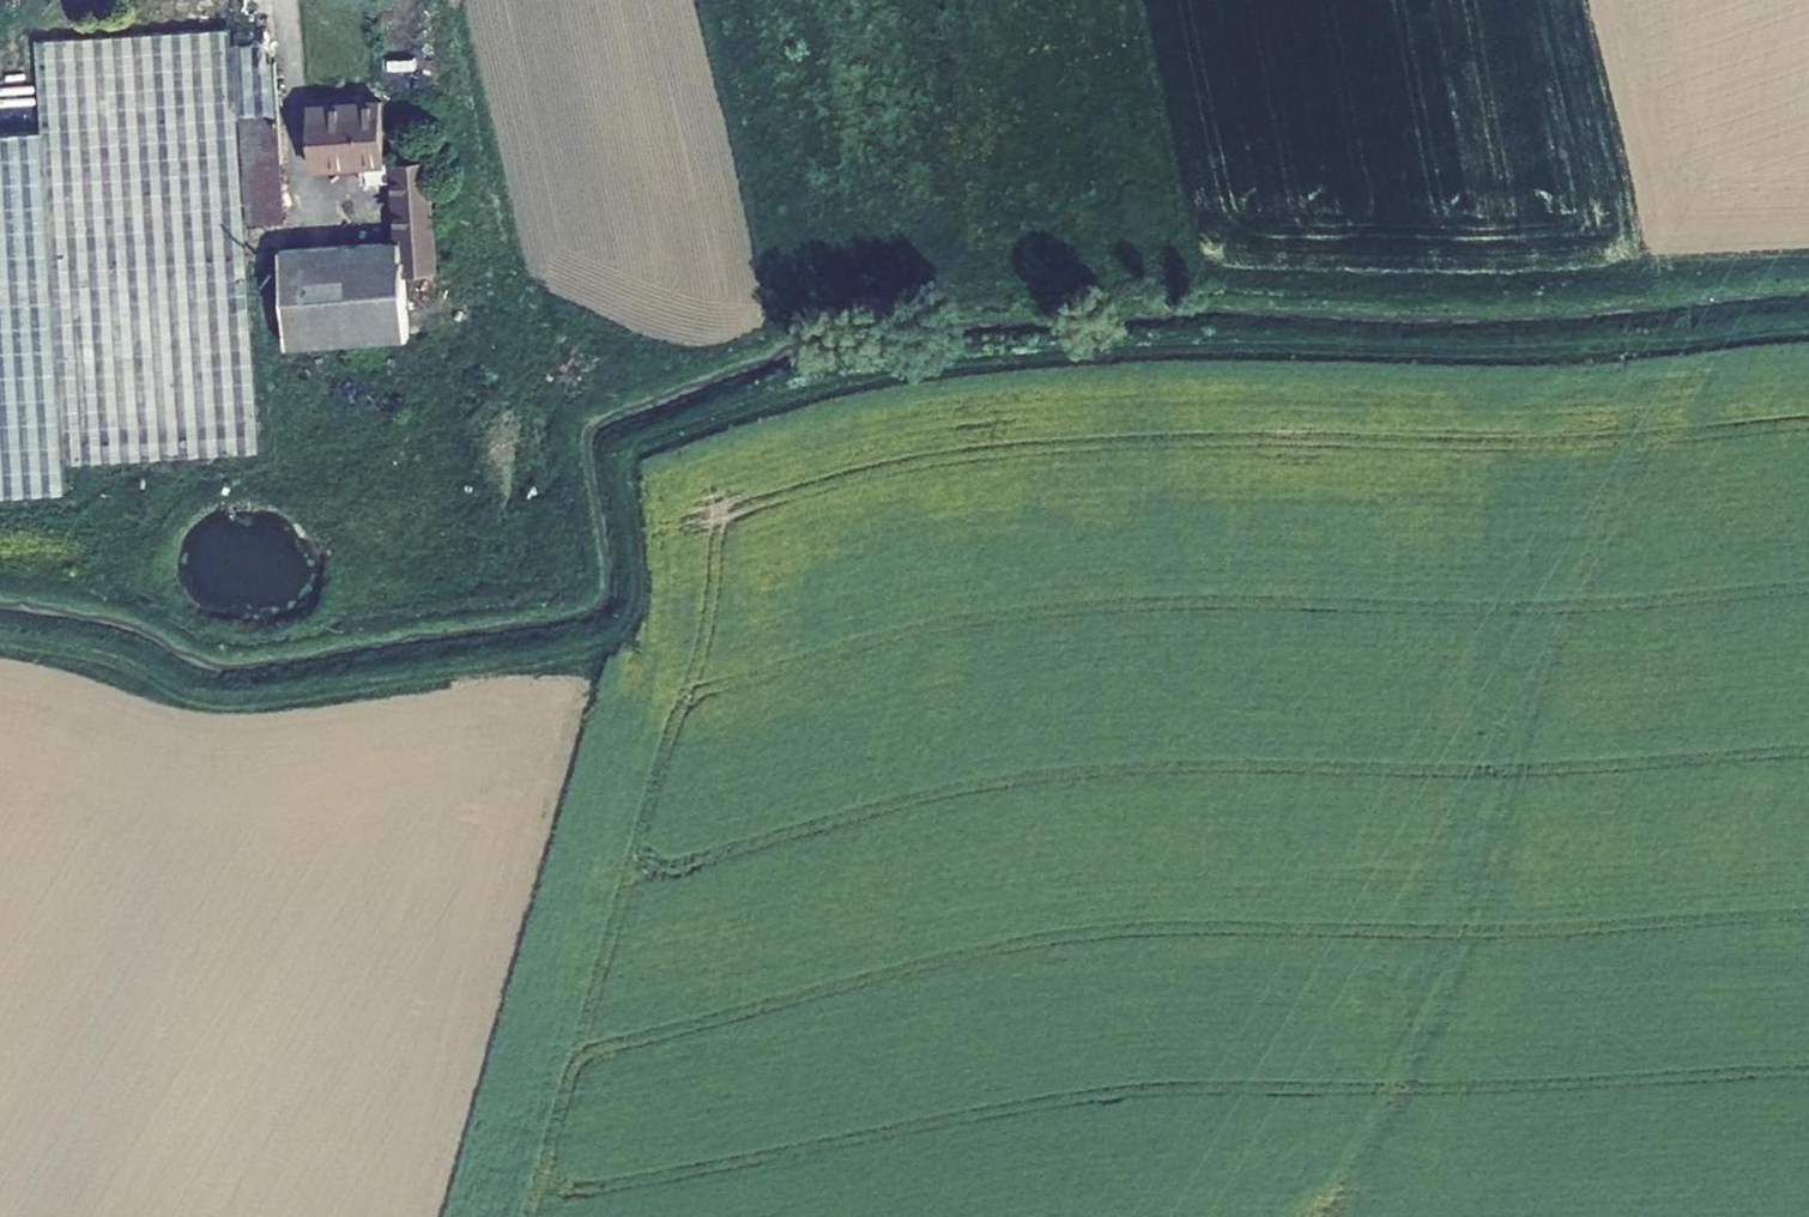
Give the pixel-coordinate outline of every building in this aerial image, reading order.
[(105,17),(105,2),(92,3),(94,17),(105,17)] [(36,41),(42,131),(0,134),(0,497),(65,493),(63,464),(146,454),(261,450),(234,29),(49,39),(36,41)] [(258,40),(239,41),(242,115),(281,109),(278,58),(260,60),(258,40)] [(385,163),(382,98),(308,102),(313,171),(360,168),(385,166),(385,163)] [(281,109),(242,115),(249,222),(290,219),(283,109),(281,109)] [(440,271),(432,158),(389,163),(391,182),(395,240),(280,250),(287,346),(409,337),(405,274),(440,271)] [(385,163),(385,166),(360,168),(361,185),(391,182),(389,163),(385,163)]
